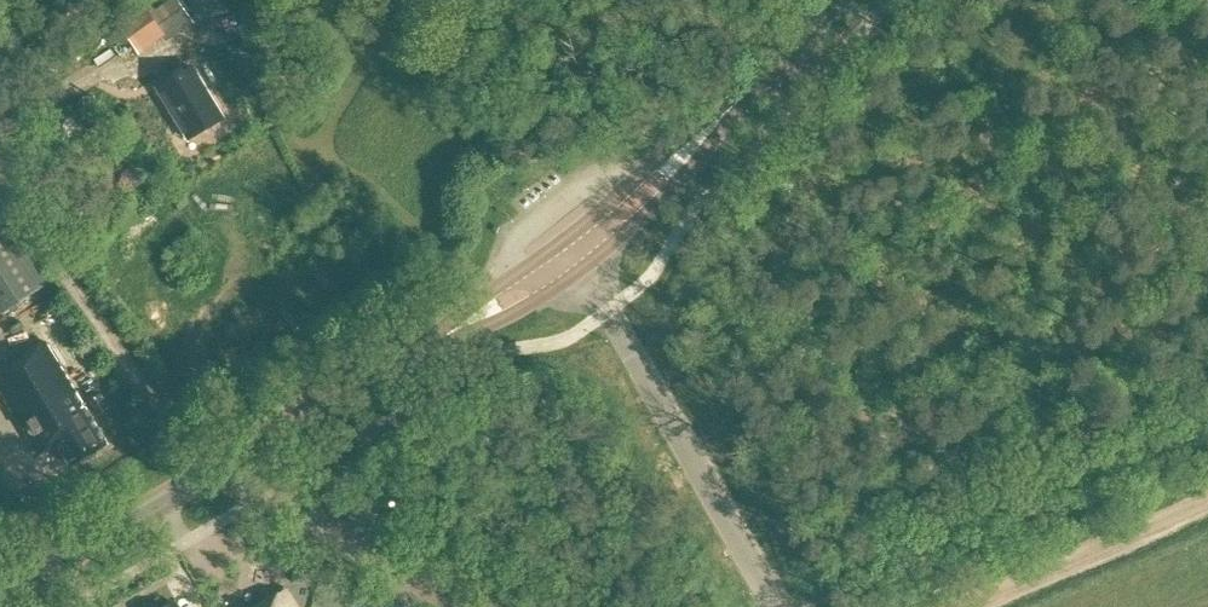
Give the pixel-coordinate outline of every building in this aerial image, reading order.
[(168,40),(193,22),(177,0),(172,0),(150,15),(168,40)] [(226,117),(193,67),(159,89),(193,140),(226,117)] [(1,313),(44,286),(0,217),(0,312),(1,313)] [(39,455),(58,444),(72,467),(107,444),(49,348),(29,360),(30,362),(0,380),(0,391),(39,455)] [(106,390),(88,401),(96,416),(115,405),(106,390)] [(287,590),(259,606),(297,606),(287,590)]
